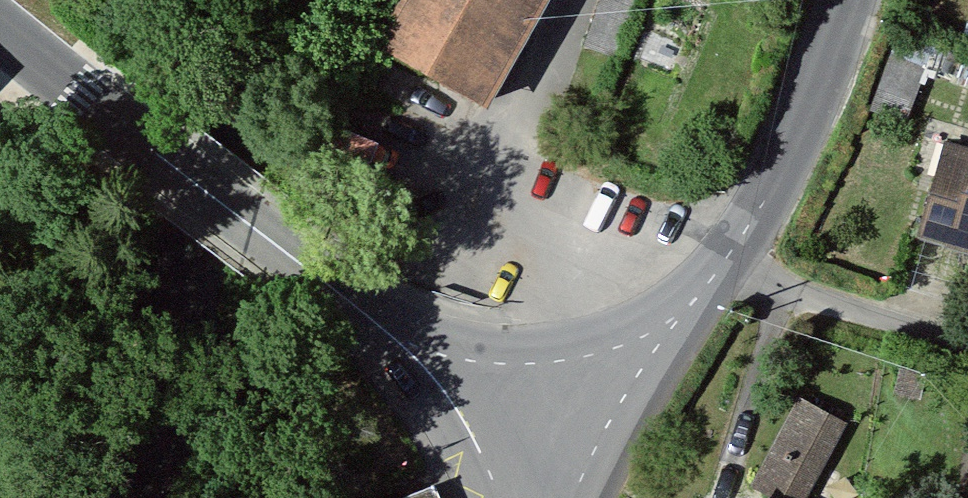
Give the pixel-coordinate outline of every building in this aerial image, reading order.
[(384,38),(483,94),(537,0),(406,0),(384,38)] [(950,146),(925,233),(967,245),(967,151),(950,146)] [(752,484),(778,497),(807,497),(847,422),(799,396),(752,484)] [(407,497),(437,497),(433,487),(407,497)]
